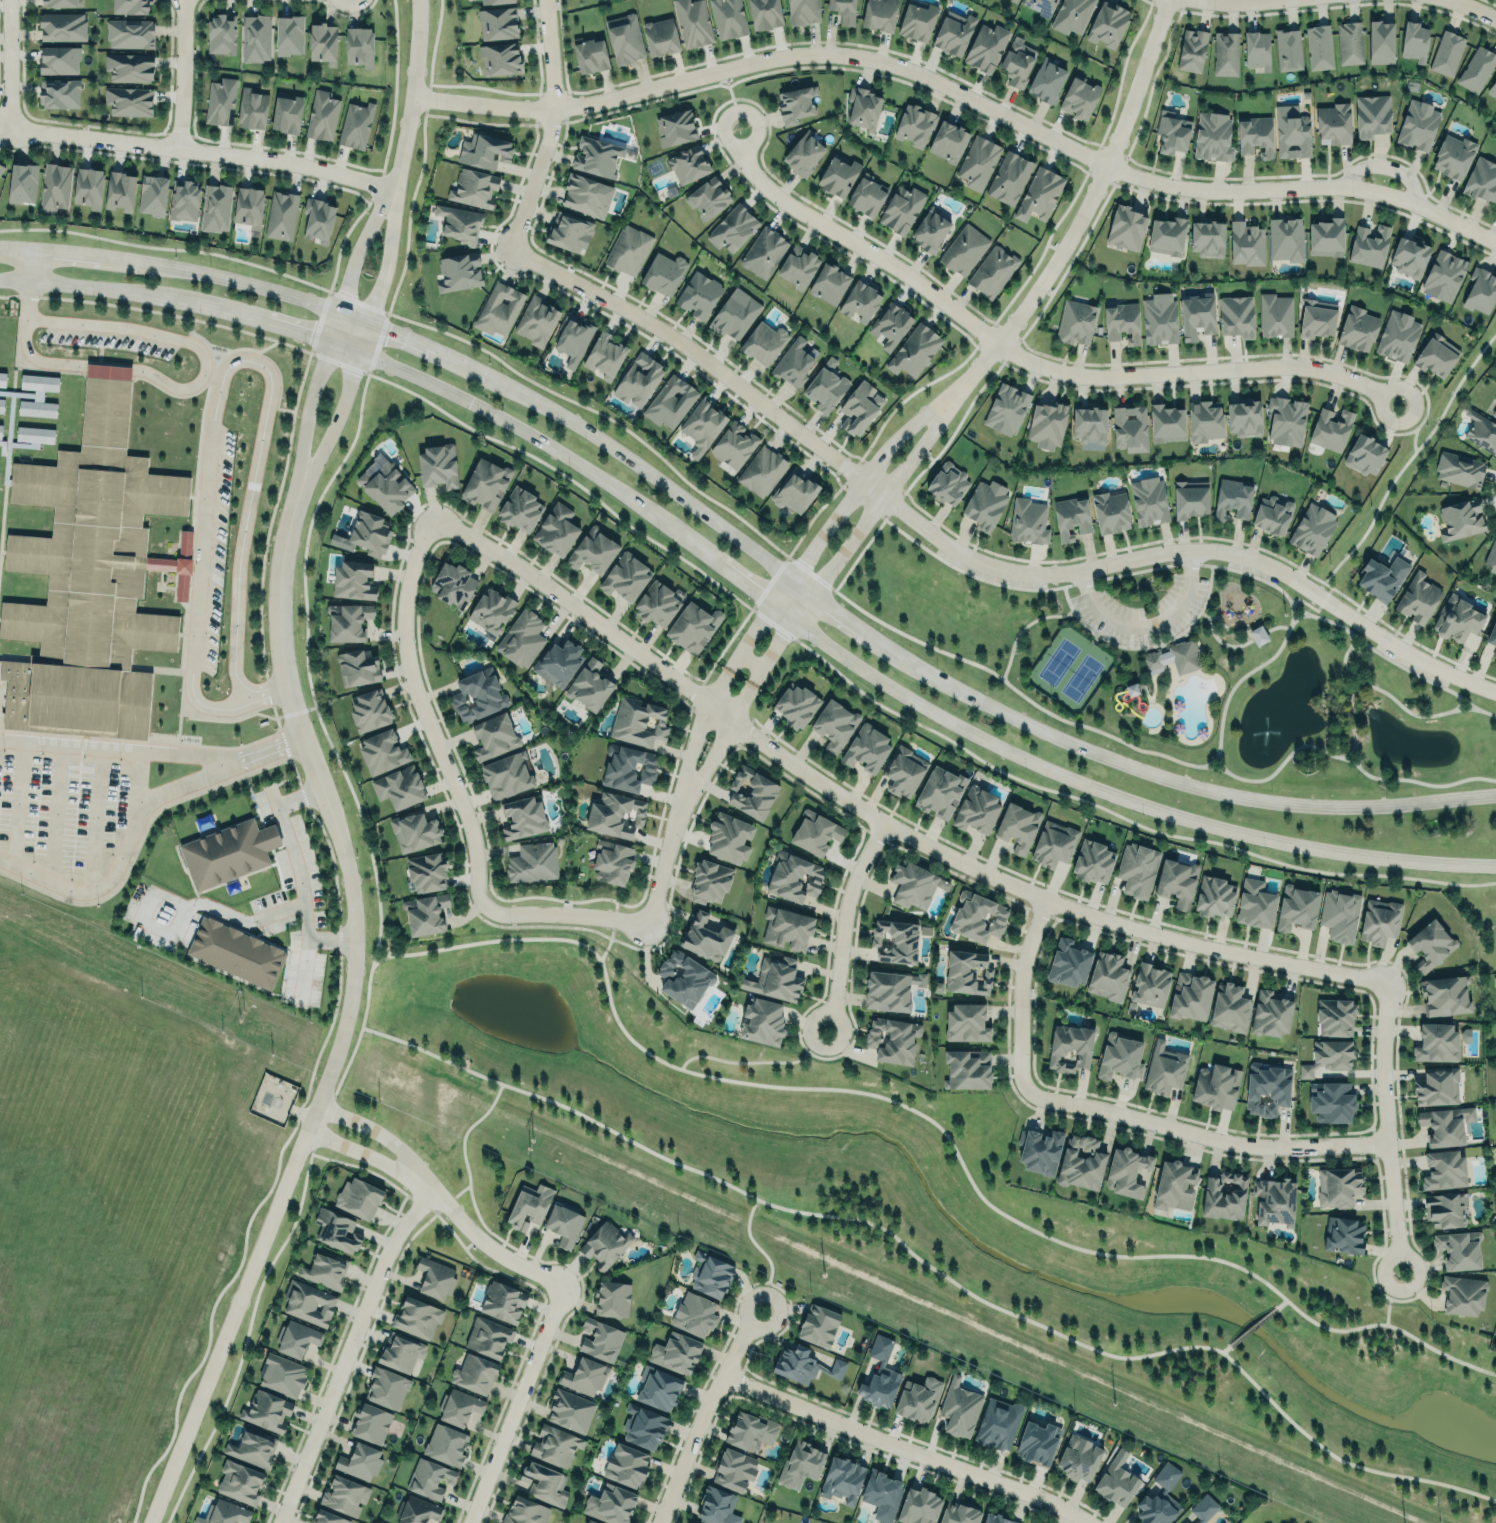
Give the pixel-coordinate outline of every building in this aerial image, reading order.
[(112,14),(150,13),(150,0),(112,0),(112,14)] [(684,47),(696,46),(696,44),(714,40),(704,0),(691,0),(672,0),(684,47)] [(718,40),(748,34),(740,0),(709,0),(718,40)] [(752,29),(747,0),(778,0),(782,23),(771,25),(771,26),(756,29),(756,28),(752,29)] [(817,0),(787,0),(788,20),(789,20),(789,23),(802,23),(802,22),(808,22),(808,20),(810,21),(810,20),(815,19),(818,18),(817,0)] [(853,0),(827,0),(827,6),(832,6),(836,7),(836,11),(840,11),(840,22),(846,23),(852,23),(853,0)] [(861,24),(866,0),(896,0),(891,30),(890,30),(890,31),(877,29),(877,28),(876,28),(877,26),(874,25),(874,28),(866,27),(867,25),(861,24)] [(907,0),(896,31),(902,33),(901,34),(909,37),(909,34),(913,36),(913,37),(925,41),(938,4),(927,0),(925,6),(907,0)] [(1029,4),(1028,9),(1048,18),(1056,0),(1021,0),(1029,4)] [(1051,25),(1066,32),(1068,28),(1080,34),(1097,0),(1063,0),(1051,25)] [(1088,27),(1084,38),(1096,43),(1099,38),(1106,41),(1105,46),(1114,50),(1132,8),(1120,0),(1110,0),(1101,0),(1088,27)] [(514,5),(477,9),(480,39),(517,35),(517,32),(518,32),(517,29),(518,29),(518,22),(516,22),(514,5)] [(946,8),(965,16),(967,12),(976,16),(974,21),(971,26),(966,38),(967,38),(962,48),(958,55),(953,52),(952,54),(946,51),(942,50),(942,49),(941,48),(941,47),(937,45),(931,43),(931,42),(934,35),(935,32),(944,13),(946,8)] [(233,17),(232,54),(226,52),(221,54),(220,52),(203,52),(204,17),(208,17),(208,14),(214,14),(214,11),(218,10),(221,12),(221,17),(233,17)] [(604,19),(615,61),(616,64),(623,62),(623,64),(629,62),(629,61),(635,60),(635,58),(636,57),(641,55),(642,56),(646,55),(634,11),(632,12),(631,11),(626,13),(625,14),(604,19)] [(243,14),(249,14),(256,14),(256,12),(257,12),(260,12),(260,13),(263,13),(269,13),(269,17),(270,17),(269,58),(262,58),(262,60),(242,60),(243,14)] [(39,14),(43,14),(43,13),(83,13),(83,19),(81,20),(86,20),(86,37),(85,38),(85,40),(41,39),(41,28),(39,26),(39,14)] [(277,14),(276,54),(289,54),(289,51),(302,51),(303,13),(292,13),(292,15),(277,14)] [(668,15),(676,48),(646,55),(639,23),(640,22),(641,20),(646,19),(647,20),(668,15)] [(1368,17),(1368,63),(1394,63),(1395,20),(1374,16),(1368,17)] [(110,46),(110,38),(106,38),(106,18),(151,19),(151,21),(153,21),(153,46),(110,46)] [(1335,22),(1338,66),(1365,63),(1362,19),(1353,18),(1342,20),(1335,22)] [(1429,27),(1424,63),(1416,62),(1417,57),(1408,55),(1408,56),(1401,56),(1400,54),(1405,19),(1418,21),(1418,24),(1422,25),(1422,26),(1429,27)] [(1311,25),(1318,24),(1318,23),(1329,22),(1333,67),(1309,69),(1307,55),(1309,55),(1308,50),(1307,50),(1305,26),(1311,26),(1311,25)] [(1010,31),(994,24),(992,28),(980,23),(963,61),(990,74),(1010,31)] [(336,67),(337,25),(310,24),(308,60),(327,60),(327,66),(336,67)] [(345,26),(345,62),(363,62),(363,67),(373,67),(373,30),(370,30),(371,26),(364,25),(345,26)] [(1273,27),(1283,26),(1285,28),(1299,26),(1303,63),(1302,68),(1277,71),(1276,56),(1273,27)] [(1208,31),(1195,28),(1195,30),(1184,27),(1176,67),(1200,72),(1208,31)] [(1443,27),(1454,31),(1453,32),(1460,34),(1459,35),(1463,36),(1466,37),(1451,75),(1428,67),(1443,27)] [(1243,30),(1245,66),(1246,66),(1247,67),(1252,66),(1254,65),(1262,65),(1262,71),(1269,71),(1268,31),(1257,31),(1257,29),(1253,29),(1253,30),(1247,30),(1243,30)] [(1214,31),(1239,32),(1238,75),(1213,74),(1214,31)] [(573,43),(579,74),(609,68),(603,37),(573,43)] [(1010,40),(1021,44),(1018,50),(1034,57),(1025,75),(1028,77),(1022,89),(1007,83),(1010,77),(1005,75),(1008,70),(999,65),(1010,40)] [(480,45),(481,75),(520,73),(519,43),(480,45)] [(1465,63),(1466,64),(1464,67),(1463,67),(1455,80),(1476,93),(1495,60),(1495,53),(1489,49),(1489,50),(1478,43),(1465,63)] [(40,73),(78,74),(78,47),(40,46),(40,73)] [(104,52),(153,53),(153,78),(149,78),(149,80),(110,79),(110,69),(103,68),(104,52)] [(1026,89),(1027,87),(1027,86),(1037,65),(1038,65),(1044,55),(1047,56),(1045,59),(1065,69),(1054,91),(1058,93),(1053,103),(1026,89)] [(1057,106),(1062,96),(1073,74),(1084,79),(1083,80),(1092,85),(1093,83),(1096,82),(1099,84),(1100,86),(1101,88),(1085,118),(1080,115),(1079,118),(1072,114),(1074,110),(1071,108),(1069,112),(1057,106)] [(231,126),(237,79),(220,77),(220,82),(209,81),(204,123),(231,126)] [(1495,101),(1495,78),(1485,92),(1495,101)] [(40,108),(80,107),(79,79),(39,80),(40,108)] [(796,121),(795,115),(814,111),(810,94),(818,93),(816,83),(810,84),(810,83),(778,90),(778,91),(776,92),(778,101),(779,107),(777,107),(780,119),(782,118),(783,124),(796,121)] [(856,85),(868,88),(867,90),(873,91),(872,93),(882,95),(873,132),(864,130),(865,126),(847,121),(852,100),(846,99),(850,85),(856,86),(856,85)] [(242,86),(250,86),(249,92),(268,94),(264,128),(241,126),(242,123),(239,123),(238,120),(242,86)] [(104,104),(110,104),(110,115),(152,116),(153,88),(105,87),(104,104)] [(340,99),(330,97),(331,91),(314,88),(305,136),(332,141),(340,99)] [(1355,95),(1388,94),(1390,131),(1371,131),(1372,137),(1356,138),(1357,129),(1355,128),(1355,95)] [(275,95),(271,130),(299,133),(303,98),(275,95)] [(1440,110),(1426,151),(1413,146),(1414,143),(1411,142),(1410,145),(1395,140),(1409,97),(1419,100),(1420,99),(1432,103),(1431,107),(1440,110)] [(336,142),(347,101),(365,105),(367,100),(375,102),(363,149),(336,142)] [(909,144),(920,148),(929,127),(931,127),(937,114),(935,113),(935,112),(924,107),(923,110),(917,108),(919,104),(912,101),(912,104),(906,102),(893,133),(894,138),(899,138),(902,137),(903,136),(911,139),(909,144)] [(1349,101),(1350,142),(1338,142),(1338,143),(1329,143),(1329,136),(1318,136),(1318,130),(1316,130),(1315,106),(1333,105),(1333,101),(1349,101)] [(1276,156),(1286,156),(1287,158),(1291,157),(1291,156),(1310,155),(1309,123),(1302,124),(1309,117),(1309,115),(1307,115),(1305,114),(1298,114),(1297,103),(1274,104),(1276,156)] [(1192,120),(1189,130),(1185,151),(1173,148),(1172,154),(1158,150),(1160,142),(1161,142),(1162,139),(1161,138),(1160,137),(1160,136),(1161,134),(1161,133),(1155,132),(1160,107),(1167,109),(1166,114),(1192,120)] [(661,147),(697,138),(690,108),(653,117),(661,147)] [(1193,155),(1198,110),(1209,112),(1209,110),(1228,113),(1227,117),(1231,117),(1228,144),(1234,145),(1232,159),(1226,158),(1226,159),(1193,155)] [(1270,115),(1272,158),(1259,159),(1258,150),(1263,150),(1262,145),(1257,145),(1257,142),(1252,143),(1252,153),(1238,153),(1237,117),(1270,115)] [(941,117),(926,149),(946,158),(946,160),(954,162),(969,131),(964,128),(965,127),(958,123),(956,127),(953,125),(954,123),(941,117)] [(781,157),(786,162),(791,166),(790,167),(800,176),(801,175),(803,177),(812,166),(810,164),(825,146),(811,135),(813,132),(806,127),(781,157)] [(494,169),(457,160),(462,138),(470,140),(472,131),(510,140),(509,144),(513,145),(509,162),(496,159),(494,169)] [(974,132),(955,173),(966,179),(964,184),(980,191),(1002,146),(990,139),(987,138),(974,132)] [(1432,165),(1438,154),(1435,153),(1445,132),(1461,139),(1462,135),(1478,142),(1460,180),(1440,171),(1441,169),(1432,165)] [(626,146),(580,135),(576,150),(575,150),(571,168),(611,178),(616,155),(623,157),(626,146)] [(711,171),(698,143),(666,157),(678,186),(711,171)] [(1006,148),(985,192),(1012,205),(1033,161),(1006,148)] [(816,186),(844,199),(860,164),(832,151),(816,186)] [(1478,154),(1461,190),(1468,194),(1468,195),(1474,198),(1476,194),(1486,198),(1486,197),(1493,200),(1495,194),(1495,162),(1478,154)] [(55,211),(39,209),(45,161),(72,164),(66,206),(56,205),(55,211)] [(34,204),(38,165),(11,162),(7,201),(34,204)] [(100,168),(96,209),(85,209),(86,203),(69,202),(73,166),(77,166),(81,165),(83,166),(92,164),(100,168)] [(1037,164),(1013,215),(1024,220),(1030,208),(1038,212),(1036,216),(1044,220),(1064,178),(1059,175),(1059,174),(1037,164)] [(461,165),(459,169),(457,169),(454,181),(457,181),(455,188),(447,187),(445,197),(491,209),(492,203),(487,201),(491,187),(496,188),(499,176),(489,173),(489,172),(461,165)] [(114,208),(105,207),(109,168),(125,170),(125,172),(136,173),(132,206),(130,207),(130,211),(121,210),(124,205),(114,204),(114,208)] [(562,203),(567,187),(563,186),(568,169),(614,186),(602,219),(562,203)] [(873,176),(863,171),(846,204),(873,218),(888,188),(871,180),(873,176)] [(163,216),(168,175),(142,172),(137,210),(150,211),(150,214),(163,216)] [(705,179),(706,180),(714,174),(720,182),(717,184),(722,189),(725,186),(729,191),(727,193),(732,198),(705,220),(701,219),(698,216),(699,211),(694,205),(691,208),(682,198),(705,179)] [(173,177),(184,179),(184,178),(191,178),(191,180),(197,180),(196,187),(200,187),(196,219),(179,218),(168,217),(173,177)] [(199,228),(201,229),(221,231),(221,229),(228,230),(232,189),(231,189),(232,185),(223,184),(224,183),(218,183),(218,184),(204,183),(199,228)] [(904,236),(926,194),(911,186),(909,191),(897,184),(877,221),(904,236)] [(233,221),(237,185),(248,187),(249,185),(262,187),(262,191),(264,191),(259,230),(249,228),(250,223),(233,221)] [(294,194),(288,241),(259,236),(268,189),(278,189),(283,192),(290,190),(294,194)] [(308,214),(303,237),(318,240),(317,243),(327,245),(336,204),(306,198),(302,213),(308,214)] [(738,200),(743,204),(745,207),(745,209),(750,214),(752,213),(755,217),(759,220),(760,222),(731,252),(725,245),(722,243),(718,248),(706,236),(710,232),(709,231),(719,221),(722,218),(725,214),(738,200)] [(1116,202),(1124,204),(1125,203),(1133,205),(1132,209),(1141,212),(1141,214),(1148,216),(1137,250),(1135,249),(1135,250),(1105,241),(1116,202)] [(435,203),(433,212),(445,214),(443,222),(441,224),(440,230),(442,232),(452,234),(451,235),(459,236),(459,240),(475,243),(478,222),(481,222),(483,211),(435,203)] [(930,203),(910,233),(914,236),(912,239),(920,244),(919,246),(930,253),(930,252),(933,254),(940,243),(937,242),(950,222),(932,210),(934,206),(930,203)] [(544,240),(577,252),(584,234),(588,236),(591,234),(593,229),(592,226),(594,222),(557,209),(556,214),(555,214),(551,224),(549,223),(545,231),(547,233),(544,240)] [(1187,217),(1180,256),(1168,254),(1168,252),(1147,249),(1152,217),(1162,219),(1164,219),(1164,218),(1169,219),(1173,219),(1174,215),(1187,217)] [(1329,215),(1343,216),(1342,256),(1330,255),(1330,254),(1309,253),(1309,222),(1316,222),(1317,219),(1329,220),(1329,215)] [(1270,258),(1287,257),(1287,261),(1303,260),(1301,223),(1300,223),(1300,216),(1293,216),(1293,217),(1286,218),(1286,219),(1283,220),(1283,219),(1281,219),(1281,217),(1268,217),(1270,258)] [(1230,219),(1243,219),(1243,224),(1249,224),(1250,223),(1256,223),(1256,226),(1263,226),(1264,263),(1244,264),(1244,261),(1231,261),(1230,219)] [(1191,221),(1190,251),(1197,251),(1197,256),(1224,257),(1224,222),(1191,221)] [(625,222),(637,229),(638,228),(654,236),(634,276),(619,268),(618,271),(603,263),(605,260),(604,259),(621,226),(623,227),(625,222)] [(938,260),(963,278),(990,240),(965,222),(938,260)] [(1357,224),(1348,260),(1380,267),(1390,225),(1377,222),(1375,236),(1373,234),(1372,237),(1368,235),(1369,226),(1357,224)] [(738,261),(764,223),(765,224),(765,225),(772,230),(773,228),(776,230),(775,232),(782,236),(781,237),(788,242),(764,279),(746,267),(744,267),(740,264),(740,262),(738,261)] [(1422,241),(1431,245),(1419,277),(1416,278),(1410,275),(1409,274),(1401,270),(1399,272),(1396,270),(1394,267),(1396,263),(1389,261),(1399,235),(1399,234),(1409,238),(1414,240),(1413,242),(1420,245),(1422,241)] [(775,272),(793,241),(808,250),(808,249),(816,253),(814,256),(820,259),(802,289),(799,290),(793,287),(793,284),(793,283),(775,272)] [(993,243),(965,280),(976,288),(977,287),(984,292),(983,294),(990,299),(1020,259),(1011,252),(1009,255),(1002,250),(1000,247),(996,244),(993,243)] [(1423,291),(1449,302),(1469,261),(1439,247),(1421,285),(1425,287),(1423,291)] [(438,257),(466,251),(477,250),(480,264),(483,283),(437,292),(435,283),(442,281),(441,273),(439,273),(437,262),(439,261),(438,257)] [(656,250),(640,280),(646,283),(646,285),(654,289),(654,288),(664,293),(664,292),(670,295),(688,261),(684,260),(683,257),(678,254),(675,255),(673,259),(656,250)] [(830,261),(829,264),(824,260),(807,290),(808,290),(808,292),(814,295),(816,294),(834,305),(850,276),(841,271),(842,270),(838,268),(837,271),(834,269),(836,265),(830,261)] [(1467,278),(1471,280),(1460,304),(1471,311),(1473,308),(1488,316),(1495,297),(1495,280),(1495,274),(1485,267),(1473,263),(1467,278)] [(695,268),(674,301),(684,308),(685,307),(688,309),(690,306),(693,308),(690,312),(702,319),(723,286),(719,284),(720,283),(711,276),(710,278),(695,268)] [(525,293),(492,279),(472,326),(492,334),(493,330),(506,336),(525,293)] [(849,317),(852,311),(860,315),(857,321),(867,325),(882,292),(854,279),(838,312),(849,317)] [(735,285),(707,324),(717,331),(718,330),(722,332),(723,330),(737,340),(762,305),(735,285)] [(1180,297),(1186,296),(1186,294),(1197,294),(1197,296),(1203,295),(1202,291),(1213,291),(1215,331),(1210,331),(1210,332),(1208,333),(1208,331),(1202,332),(1202,328),(1195,329),(1196,339),(1182,340),(1180,297)] [(1259,292),(1261,335),(1275,335),(1275,333),(1279,333),(1279,336),(1293,335),(1291,295),(1274,296),(1274,292),(1259,292)] [(1252,293),(1254,337),(1239,338),(1239,332),(1220,333),(1218,295),(1252,293)] [(543,347),(561,309),(531,294),(512,333),(543,347)] [(1141,298),(1152,297),(1152,296),(1171,295),(1171,299),(1175,299),(1177,341),(1144,344),(1141,298)] [(1064,297),(1097,305),(1088,343),(1075,341),(1076,336),(1074,335),(1072,343),(1054,338),(1064,297)] [(1297,336),(1312,338),(1313,334),(1324,335),(1325,333),(1333,334),(1338,304),(1316,300),(1317,299),(1304,297),(1297,336)] [(889,299),(866,329),(876,336),(879,332),(886,337),(879,346),(888,352),(913,317),(907,314),(908,312),(904,308),(903,307),(901,306),(900,306),(898,305),(898,306),(889,299)] [(1139,344),(1137,301),(1116,302),(1114,305),(1103,306),(1106,340),(1119,339),(1118,329),(1124,329),(1124,331),(1129,331),(1130,336),(1125,336),(1126,345),(1139,344)] [(1349,302),(1336,342),(1356,348),(1356,347),(1366,350),(1370,339),(1372,340),(1380,317),(1363,312),(1365,308),(1349,302)] [(1390,307),(1400,312),(1401,310),(1412,315),(1411,318),(1421,322),(1405,363),(1374,350),(1380,335),(1379,334),(1383,326),(1384,324),(1390,307)] [(585,321),(594,325),(572,370),(563,365),(569,354),(561,350),(560,351),(555,349),(554,346),(553,346),(561,329),(558,327),(565,313),(570,316),(569,318),(575,321),(575,323),(578,325),(579,323),(583,325),(585,321)] [(760,319),(775,331),(777,327),(780,326),(786,331),(786,333),(789,336),(766,366),(751,354),(748,355),(739,347),(760,319)] [(895,374),(900,367),(914,378),(943,339),(919,321),(884,366),(895,374)] [(600,328),(612,334),(609,341),(617,345),(619,342),(627,347),(608,382),(600,377),(603,372),(594,367),(592,370),(581,364),(600,328)] [(1434,330),(1430,335),(1415,356),(1411,361),(1422,369),(1425,365),(1441,377),(1460,350),(1443,338),(1443,337),(1434,330)] [(798,333),(805,339),(800,347),(814,358),(803,373),(806,376),(797,388),(779,375),(777,377),(769,371),(798,333)] [(638,349),(661,363),(660,366),(663,369),(639,407),(629,400),(631,397),(629,396),(625,402),(611,392),(638,349)] [(802,391),(829,356),(836,360),(829,370),(835,375),(835,377),(837,378),(840,375),(841,376),(843,375),(848,380),(849,382),(825,414),(816,407),(817,405),(816,404),(819,400),(815,397),(812,399),(802,391)] [(671,429),(699,392),(672,372),(641,413),(658,426),(662,422),(671,429)] [(18,415),(56,417),(57,402),(42,401),(43,390),(58,391),(58,376),(20,374),(20,388),(33,389),(33,401),(18,400),(18,415)] [(9,636),(0,635),(0,600),(12,461),(55,464),(56,448),(79,450),(86,375),(131,379),(124,453),(147,456),(146,472),(190,475),(176,650),(154,648),(146,738),(2,727),(9,636)] [(861,378),(854,387),(845,399),(838,408),(845,414),(846,413),(848,414),(849,414),(851,412),(855,414),(851,419),(845,415),(839,425),(851,434),(853,432),(857,435),(884,399),(874,392),(870,399),(868,397),(875,388),(861,378)] [(1000,380),(981,422),(991,426),(991,427),(1009,435),(1010,431),(1014,433),(1031,393),(1000,380)] [(728,417),(712,406),(714,403),(703,394),(677,430),(696,443),(688,454),(697,460),(728,417)] [(1301,446),(1307,401),(1268,396),(1266,415),(1271,416),(1267,442),(1301,446)] [(1034,401),(1025,437),(1032,440),(1043,442),(1059,446),(1069,402),(1054,399),(1052,404),(1040,401),(1034,401)] [(1187,401),(1190,442),(1206,441),(1206,437),(1224,436),(1222,412),(1220,412),(1219,405),(1210,405),(1210,399),(1205,399),(1199,399),(1199,402),(1198,402),(1197,402),(1193,402),(1192,400),(1187,401)] [(1227,402),(1228,432),(1235,431),(1235,436),(1262,435),(1260,401),(1227,402)] [(1185,441),(1184,407),(1163,408),(1163,403),(1150,403),(1151,442),(1185,441)] [(1111,406),(1124,405),(1124,406),(1132,406),(1132,405),(1138,405),(1137,404),(1146,404),(1145,422),(1144,424),(1146,423),(1148,450),(1125,452),(1125,445),(1123,446),(1118,447),(1116,446),(1114,446),(1111,406)] [(1073,406),(1071,435),(1079,435),(1078,439),(1080,441),(1084,442),(1087,440),(1096,441),(1098,442),(1102,443),(1105,441),(1107,408),(1101,407),(1099,407),(1099,405),(1091,405),(1091,407),(1087,407),(1087,406),(1085,406),(1085,407),(1084,407),(1083,407),(1076,406),(1076,407),(1073,406)] [(1339,451),(1354,411),(1341,407),(1336,419),(1335,419),(1335,420),(1330,419),(1333,410),(1320,406),(1308,440),(1339,451)] [(1472,408),(1467,415),(1473,419),(1463,434),(1495,456),(1495,423),(1472,408)] [(732,418),(709,449),(712,452),(711,454),(719,460),(720,459),(735,470),(759,438),(752,433),(751,434),(750,433),(748,436),(742,432),(741,434),(739,433),(745,426),(732,418)] [(54,428),(16,426),(15,444),(39,445),(39,442),(53,443),(54,428)] [(1358,430),(1344,455),(1341,461),(1343,465),(1355,471),(1364,476),(1368,472),(1374,475),(1388,447),(1373,438),(1374,436),(1368,433),(1367,435),(1358,430)] [(761,443),(734,479),(748,489),(749,488),(760,497),(764,493),(765,494),(788,465),(787,464),(789,460),(776,450),(774,452),(770,449),(769,450),(761,443)] [(417,448),(420,486),(444,484),(444,489),(458,488),(454,445),(417,448)] [(378,451),(371,457),(373,460),(363,469),(364,470),(355,479),(389,515),(396,509),(396,510),(403,503),(401,501),(407,494),(407,495),(415,488),(412,485),(403,475),(394,466),(396,464),(392,460),(389,462),(378,451)] [(1434,478),(1479,489),(1486,462),(1441,451),(1434,478)] [(460,497),(494,512),(512,471),(478,456),(460,497)] [(947,459),(944,460),(925,487),(931,491),(929,494),(941,502),(943,499),(953,505),(969,482),(963,478),(965,475),(965,472),(961,470),(960,470),(951,464),(951,462),(947,459)] [(820,485),(792,466),(770,498),(785,508),(786,506),(799,515),(820,485)] [(1156,475),(1138,478),(1138,479),(1128,481),(1136,526),(1146,524),(1146,523),(1169,519),(1161,478),(1157,479),(1156,475)] [(1223,512),(1228,513),(1226,523),(1211,520),(1218,477),(1242,481),(1242,483),(1251,485),(1245,517),(1234,515),(1235,507),(1230,506),(1230,508),(1224,507),(1223,512)] [(988,533),(1008,494),(1004,492),(1007,487),(990,478),(988,484),(978,478),(961,510),(962,511),(961,512),(977,520),(975,526),(988,533)] [(1173,478),(1186,478),(1208,479),(1209,514),(1189,515),(1189,520),(1174,521),(1173,488),(1173,478)] [(514,483),(535,495),(533,499),(544,505),(527,532),(512,523),(511,524),(506,521),(505,523),(498,519),(499,516),(496,514),(499,508),(514,483)] [(1098,534),(1131,529),(1125,489),(1092,494),(1098,534)] [(1086,497),(1091,530),(1078,533),(1077,523),(1072,524),(1072,526),(1067,527),(1067,532),(1073,532),(1074,540),(1060,543),(1052,500),(1085,494),(1086,497)] [(1252,528),(1285,535),(1292,501),(1259,494),(1252,528)] [(1014,495),(1030,497),(1030,501),(1047,503),(1044,528),(1050,528),(1048,543),(1010,540),(1011,534),(1009,533),(1014,495)] [(1485,530),(1481,512),(1482,512),(1479,497),(1438,506),(1444,532),(1438,533),(1440,541),(1485,530)] [(567,521),(574,511),(555,499),(531,539),(562,558),(580,529),(567,521)] [(1316,557),(1336,520),(1334,518),(1336,514),(1320,505),(1318,506),(1310,501),(1287,540),(1289,542),(1316,557)] [(328,544),(352,550),(354,544),(367,547),(365,554),(382,559),(391,529),(387,528),(389,519),(357,510),(349,538),(331,533),(328,544)] [(601,575),(621,545),(590,524),(564,562),(576,570),(581,562),(601,575)] [(1481,562),(1495,528),(1495,574),(1487,571),(1489,566),(1481,562)] [(599,584),(604,588),(603,589),(608,593),(612,587),(620,593),(619,594),(631,603),(653,571),(632,556),(632,554),(627,549),(623,550),(599,584)] [(1385,604),(1411,564),(1395,554),(1386,566),(1378,561),(1376,562),(1368,556),(1358,572),(1361,574),(1356,582),(1363,586),(1362,588),(1370,593),(1371,591),(1375,594),(1373,596),(1385,604)] [(372,562),(371,575),(365,575),(365,579),(368,579),(368,585),(377,586),(375,599),(331,595),(334,565),(340,566),(341,559),(372,562)] [(461,610),(479,580),(469,574),(469,571),(458,564),(456,567),(445,560),(443,562),(430,585),(439,590),(436,596),(449,603),(452,601),(459,604),(457,608),(461,610)] [(1417,568),(1425,572),(1421,578),(1430,583),(1430,582),(1440,587),(1439,588),(1442,592),(1423,625),(1411,618),(1413,614),(1410,613),(1408,615),(1405,613),(1404,614),(1394,608),(1417,568)] [(654,576),(633,606),(635,608),(634,611),(639,615),(638,616),(645,621),(648,617),(663,627),(681,601),(671,594),(673,590),(661,582),(654,576)] [(466,617),(495,635),(500,627),(497,625),(500,620),(503,622),(517,600),(503,592),(501,595),(496,592),(497,590),(492,587),(491,588),(489,586),(489,587),(487,586),(483,592),(482,592),(466,617)] [(1486,611),(1447,594),(1431,630),(1462,644),(1468,630),(1476,634),(1486,611)] [(710,614),(688,599),(664,635),(695,656),(724,614),(714,608),(710,614)] [(375,618),(375,604),(328,605),(329,642),(365,641),(365,627),(361,627),(361,618),(375,618)] [(525,666),(545,638),(537,632),(544,622),(539,619),(541,617),(523,605),(493,647),(520,665),(521,663),(525,666)] [(1486,642),(1495,645),(1491,657),(1495,659),(1495,615),(1486,642)] [(1247,630),(1260,624),(1268,638),(1255,645),(1247,630)] [(586,652),(565,639),(560,647),(550,641),(532,670),(563,689),(586,652)] [(1177,675),(1201,667),(1191,639),(1141,656),(1147,675),(1164,670),(1162,665),(1172,661),(1177,675)] [(337,653),(362,648),(365,658),(376,656),(381,680),(343,685),(337,653)] [(590,654),(563,691),(564,694),(568,697),(571,697),(572,696),(583,703),(582,704),(594,712),(614,684),(612,683),(613,682),(604,676),(604,677),(602,675),(600,678),(597,676),(597,674),(597,673),(597,672),(595,671),(601,662),(590,654)] [(455,679),(491,665),(500,688),(497,690),(499,696),(502,692),(507,694),(510,702),(508,705),(505,707),(504,705),(499,706),(499,709),(467,722),(466,719),(461,722),(455,707),(450,695),(460,690),(455,679)] [(821,699),(800,728),(797,726),(794,730),(787,724),(788,723),(783,719),(785,717),(780,713),(780,712),(771,706),(786,686),(791,689),(795,684),(800,688),(802,685),(821,699)] [(392,722),(381,687),(354,695),(357,702),(349,704),(357,733),(392,722)] [(651,747),(653,737),(665,740),(668,726),(663,725),(667,708),(642,702),(643,701),(619,695),(609,737),(651,747)] [(828,697),(809,727),(820,735),(823,731),(827,733),(825,736),(830,739),(829,740),(828,739),(823,747),(833,755),(860,717),(860,714),(856,711),(852,712),(852,713),(851,712),(850,712),(828,697)] [(470,725),(504,710),(515,735),(519,736),(521,741),(520,744),(476,762),(471,749),(481,745),(478,737),(475,738),(470,725)] [(890,745),(872,774),(861,767),(865,761),(861,759),(859,762),(854,759),(850,766),(839,759),(862,722),(865,721),(871,725),(872,727),(887,737),(884,742),(890,745)] [(391,726),(361,738),(363,745),(358,748),(370,775),(411,758),(408,751),(407,750),(405,745),(398,748),(396,743),(392,745),(391,741),(396,739),(395,737),(396,736),(391,726)] [(909,800),(929,761),(897,744),(881,774),(892,779),(887,788),(909,800)] [(601,785),(638,793),(640,782),(652,785),(658,754),(618,746),(618,748),(607,746),(605,755),(607,755),(601,785)] [(535,786),(524,751),(479,764),(490,800),(535,786)] [(369,780),(398,768),(399,769),(404,767),(403,766),(412,762),(422,786),(420,787),(422,790),(423,790),(426,797),(394,811),(387,796),(378,800),(369,780)] [(734,789),(727,802),(761,821),(779,785),(756,771),(744,762),(728,786),(734,789)] [(957,775),(933,763),(912,804),(926,811),(928,807),(934,810),(932,813),(946,820),(968,778),(958,773),(957,775)] [(972,782),(997,795),(995,802),(1000,805),(988,835),(975,828),(976,826),(968,822),(963,830),(952,823),(972,782)] [(601,790),(646,800),(641,827),(634,825),(632,824),(636,808),(630,807),(629,809),(626,811),(623,811),(622,816),(619,816),(618,819),(622,820),(620,827),(633,830),(631,839),(584,827),(591,801),(600,803),(601,797),(599,797),(601,790)] [(532,794),(534,801),(539,800),(544,817),(546,818),(547,826),(546,829),(504,840),(500,827),(509,825),(507,819),(510,819),(509,814),(502,816),(499,803),(532,794)] [(1025,858),(1041,814),(1007,801),(994,836),(1007,841),(1008,838),(1016,841),(1011,852),(1025,858)] [(789,840),(795,828),(796,828),(802,817),(800,813),(803,808),(806,807),(817,813),(846,829),(839,841),(831,837),(832,836),(830,835),(830,836),(829,838),(827,838),(825,838),(823,842),(826,843),(825,844),(827,845),(821,857),(820,856),(819,857),(789,840)] [(388,818),(422,809),(425,822),(430,821),(429,819),(435,817),(438,827),(440,826),(443,834),(440,835),(442,842),(400,854),(394,832),(393,832),(388,818)] [(717,809),(755,826),(750,839),(745,837),(743,843),(750,846),(746,860),(741,857),(739,865),(707,851),(711,840),(708,840),(711,835),(709,834),(711,827),(709,826),(709,824),(709,822),(710,820),(712,819),(714,819),(716,815),(717,809)] [(178,844),(252,816),(257,829),(274,823),(281,844),(265,850),(270,863),(196,891),(178,844)] [(1045,818),(1064,826),(1066,825),(1080,830),(1067,862),(1056,858),(1052,868),(1041,864),(1041,862),(1030,857),(1045,818)] [(1116,852),(1104,849),(1106,844),(1082,837),(1071,874),(1106,885),(1116,852)] [(597,838),(633,847),(633,859),(634,859),(632,868),(628,868),(623,887),(594,878),(594,871),(598,869),(594,867),(596,851),(600,851),(600,849),(594,848),(597,838)] [(551,840),(552,845),(555,845),(558,877),(508,881),(507,879),(507,875),(506,875),(505,867),(506,867),(506,861),(507,861),(507,855),(518,854),(517,843),(531,842),(531,849),(535,849),(534,842),(551,840)] [(1125,841),(1115,876),(1125,879),(1121,893),(1146,900),(1160,851),(1125,841)] [(765,891),(801,903),(804,893),(816,897),(826,867),(779,850),(765,891)] [(405,857),(438,851),(439,856),(445,854),(447,863),(445,863),(446,869),(443,869),(444,876),(441,877),(442,880),(444,879),(446,887),(415,893),(414,887),(413,880),(409,881),(406,867),(406,863),(405,857)] [(734,868),(726,892),(723,891),(719,902),(705,898),(703,903),(689,899),(691,893),(688,892),(694,875),(692,874),(694,870),(692,869),(694,860),(699,861),(701,857),(734,868)] [(1161,858),(1153,894),(1179,899),(1181,895),(1189,899),(1198,866),(1161,858)] [(946,890),(934,884),(930,895),(930,897),(924,909),(908,902),(906,907),(891,900),(898,884),(888,879),(891,873),(893,874),(895,870),(892,868),(895,862),(904,866),(906,860),(939,876),(938,877),(950,883),(946,890)] [(1200,876),(1226,880),(1234,892),(1229,918),(1211,913),(1206,915),(1197,914),(1198,910),(1194,909),(1200,876)] [(1242,876),(1235,921),(1270,928),(1275,893),(1264,891),(1264,878),(1242,876)] [(1292,888),(1306,890),(1306,889),(1319,891),(1312,929),(1298,926),(1299,923),(1290,922),(1288,932),(1274,929),(1283,884),(1285,882),(1291,883),(1292,885),(1292,888)] [(964,888),(1005,905),(1001,907),(1008,910),(1005,917),(1003,917),(1004,919),(1004,920),(1004,922),(1003,923),(1005,924),(1001,932),(1000,932),(998,937),(987,932),(986,934),(986,935),(983,943),(948,928),(957,906),(960,907),(963,901),(958,900),(957,896),(960,890),(964,888)] [(1318,925),(1329,926),(1326,940),(1353,944),(1361,895),(1324,889),(1318,925)] [(403,899),(447,891),(450,905),(439,907),(440,909),(438,911),(437,912),(438,916),(441,916),(441,917),(442,917),(444,927),(443,928),(443,930),(410,936),(405,909),(402,907),(401,902),(403,899)] [(1359,941),(1383,946),(1385,936),(1396,938),(1402,904),(1366,898),(1359,941)] [(767,904),(814,916),(812,925),(814,926),(812,936),(808,934),(804,952),(787,948),(790,940),(785,939),(783,946),(762,941),(767,917),(764,916),(767,904)] [(733,930),(722,955),(719,954),(719,955),(719,958),(718,959),(716,960),(713,960),(699,954),(698,955),(695,954),(694,952),(678,944),(682,933),(684,934),(688,924),(690,925),(698,908),(708,913),(705,920),(703,920),(701,924),(717,931),(721,924),(733,930)] [(185,955),(272,989),(287,950),(201,916),(185,955)] [(1422,974),(1457,944),(1457,941),(1443,924),(1441,926),(1432,916),(1404,941),(1413,952),(1418,948),(1421,951),(1419,953),(1421,956),(1412,964),(1418,971),(1419,970),(1422,974)] [(874,918),(911,922),(912,923),(917,923),(917,929),(918,929),(916,947),(917,948),(915,963),(875,960),(875,958),(876,958),(876,956),(875,956),(875,950),(877,950),(877,946),(870,945),(871,937),(872,937),(872,934),(871,934),(872,926),(874,926),(874,918)] [(1047,979),(1084,987),(1092,950),(1071,946),(1073,939),(1057,935),(1047,979)] [(989,995),(992,968),(986,967),(988,953),(948,949),(944,990),(989,995)] [(677,951),(676,953),(672,950),(668,956),(664,958),(663,960),(661,959),(656,967),(657,968),(654,972),(664,979),(658,989),(690,1009),(706,983),(709,985),(712,983),(714,980),(715,977),(715,974),(677,951)] [(1085,990),(1106,996),(1106,998),(1120,1002),(1130,969),(1120,965),(1123,955),(1114,952),(1113,954),(1098,950),(1085,990)] [(804,978),(800,992),(798,991),(795,1002),(738,987),(741,977),(756,981),(757,980),(756,980),(762,955),(780,960),(782,954),(797,958),(793,975),(804,978)] [(1163,1008),(1171,969),(1138,962),(1133,988),(1132,987),(1129,1000),(1163,1008)] [(869,970),(868,976),(866,978),(865,985),(867,987),(866,991),(864,990),(863,1007),(908,1012),(909,1010),(910,1002),(909,1000),(906,1000),(908,981),(910,981),(910,983),(914,983),(915,974),(869,970)] [(1166,1016),(1178,1018),(1179,1015),(1204,1020),(1213,980),(1207,978),(1205,976),(1199,974),(1197,976),(1192,975),(1192,973),(1183,971),(1183,972),(1177,970),(1166,1016)] [(1418,979),(1469,974),(1470,982),(1465,983),(1467,1000),(1470,999),(1471,1011),(1426,1016),(1426,1015),(1424,1015),(1423,1002),(1425,1001),(1424,994),(1420,994),(1418,979)] [(1252,998),(1245,1033),(1230,1030),(1228,1028),(1208,1024),(1216,982),(1223,984),(1224,980),(1231,981),(1230,985),(1234,986),(1235,983),(1244,984),(1242,990),(1241,990),(1240,993),(1239,993),(1239,995),(1252,998)] [(1256,987),(1249,1031),(1278,1037),(1279,1032),(1287,1032),(1290,1016),(1293,1001),(1268,996),(1271,989),(1256,987)] [(749,1003),(751,996),(782,1004),(779,1014),(783,1015),(781,1021),(782,1021),(781,1027),(783,1028),(783,1029),(784,1031),(784,1033),(782,1035),(780,1036),(778,1046),(738,1036),(742,1022),(747,1023),(748,1017),(742,1016),(745,1002),(749,1003)] [(1313,996),(1355,997),(1355,1036),(1314,1036),(1313,996)] [(952,1003),(983,1003),(983,1010),(984,1010),(984,1017),(983,1017),(983,1026),(991,1026),(991,1034),(990,1034),(990,1040),(946,1040),(944,1038),(944,1029),(945,1026),(945,1010),(952,1010),(952,1003)] [(911,1066),(915,1036),(920,1037),(922,1024),(869,1016),(865,1047),(876,1048),(874,1060),(911,1066)] [(1093,1028),(1087,1068),(1073,1066),(1072,1073),(1054,1070),(1054,1067),(1046,1066),(1053,1024),(1059,1025),(1059,1023),(1067,1025),(1067,1026),(1077,1027),(1078,1026),(1093,1028)] [(1418,1023),(1451,1024),(1450,1030),(1457,1030),(1456,1061),(1411,1060),(1411,1046),(1420,1046),(1420,1037),(1418,1037),(1418,1023)] [(1096,1076),(1099,1063),(1099,1062),(1104,1044),(1107,1032),(1110,1030),(1114,1031),(1116,1033),(1115,1035),(1129,1039),(1130,1038),(1143,1042),(1137,1062),(1143,1063),(1140,1077),(1134,1076),(1133,1078),(1119,1075),(1120,1073),(1119,1072),(1110,1069),(1110,1070),(1111,1070),(1109,1079),(1106,1079),(1106,1080),(1098,1078),(1098,1077),(1096,1076)] [(1311,1039),(1311,1061),(1313,1069),(1351,1068),(1351,1039),(1311,1039)] [(1153,1046),(1173,1052),(1175,1050),(1188,1054),(1179,1087),(1168,1085),(1166,1096),(1152,1092),(1153,1091),(1142,1087),(1153,1046)] [(944,1049),(989,1050),(989,1071),(990,1071),(990,1081),(989,1081),(989,1087),(943,1087),(943,1079),(948,1079),(948,1062),(944,1062),(944,1049)] [(1245,1107),(1248,1063),(1252,1060),(1258,1061),(1260,1063),(1260,1069),(1267,1069),(1267,1066),(1291,1068),(1287,1106),(1276,1105),(1275,1117),(1270,1117),(1270,1118),(1260,1117),(1260,1114),(1259,1115),(1257,1115),(1255,1113),(1247,1112),(1248,1108),(1245,1107)] [(1297,1063),(1299,1079),(1313,1077),(1313,1069),(1311,1061),(1297,1063)] [(1190,1099),(1197,1069),(1201,1066),(1204,1067),(1207,1070),(1210,1071),(1212,1063),(1228,1067),(1227,1073),(1232,1074),(1234,1068),(1241,1069),(1231,1109),(1220,1106),(1219,1110),(1209,1108),(1210,1105),(1198,1102),(1198,1101),(1190,1099)] [(1423,1067),(1457,1066),(1458,1080),(1456,1082),(1457,1102),(1415,1105),(1415,1098),(1415,1093),(1412,1094),(1412,1079),(1423,1078),(1423,1067)] [(1308,1081),(1349,1082),(1349,1093),(1352,1093),(1352,1100),(1354,1100),(1354,1109),(1351,1108),(1351,1116),(1349,1116),(1349,1122),(1319,1122),(1316,1121),(1315,1119),(1314,1115),(1317,1112),(1308,1112),(1308,1081)] [(1416,1111),(1474,1105),(1475,1120),(1461,1121),(1461,1130),(1463,1130),(1464,1144),(1428,1147),(1427,1137),(1430,1137),(1430,1132),(1431,1132),(1431,1128),(1429,1127),(1428,1126),(1428,1125),(1428,1122),(1426,1123),(1426,1124),(1417,1124),(1417,1121),(1416,1121),(1415,1114),(1416,1114),(1416,1111)] [(1020,1129),(1025,1130),(1025,1129),(1028,1130),(1029,1129),(1035,1131),(1035,1132),(1039,1133),(1037,1138),(1041,1140),(1043,1135),(1049,1137),(1052,1129),(1055,1130),(1055,1129),(1064,1132),(1052,1174),(1049,1177),(1040,1174),(1040,1173),(1022,1168),(1023,1162),(1017,1160),(1021,1145),(1015,1143),(1020,1129)] [(1056,1181),(1098,1191),(1107,1151),(1096,1149),(1099,1139),(1068,1131),(1056,1181)] [(1153,1157),(1150,1169),(1136,1166),(1132,1182),(1144,1185),(1141,1199),(1111,1192),(1112,1187),(1109,1188),(1106,1187),(1104,1185),(1104,1183),(1113,1147),(1120,1149),(1122,1146),(1124,1146),(1127,1146),(1128,1148),(1129,1150),(1136,1152),(1135,1154),(1145,1157),(1145,1155),(1153,1157)] [(1466,1187),(1465,1156),(1457,1156),(1457,1150),(1425,1151),(1426,1171),(1421,1171),(1422,1189),(1466,1187)] [(1162,1161),(1170,1162),(1173,1159),(1176,1160),(1178,1162),(1179,1164),(1189,1166),(1188,1173),(1191,1174),(1193,1172),(1195,1173),(1195,1176),(1188,1210),(1165,1205),(1164,1210),(1152,1207),(1162,1161)] [(1317,1206),(1317,1169),(1360,1166),(1362,1194),(1353,1193),(1353,1204),(1317,1206)] [(1200,1215),(1216,1218),(1217,1216),(1235,1219),(1235,1218),(1240,1219),(1247,1176),(1239,1175),(1239,1173),(1220,1171),(1219,1177),(1206,1175),(1200,1215)] [(334,1205),(370,1221),(384,1190),(348,1174),(334,1205)] [(1295,1177),(1292,1227),(1284,1227),(1284,1222),(1265,1221),(1265,1225),(1254,1224),(1256,1194),(1251,1194),(1252,1179),(1258,1180),(1258,1178),(1272,1179),(1272,1180),(1279,1181),(1279,1176),(1295,1177)] [(553,1189),(538,1183),(535,1190),(520,1184),(505,1224),(525,1231),(529,1221),(540,1225),(553,1189)] [(1422,1195),(1466,1191),(1467,1206),(1462,1206),(1464,1226),(1439,1228),(1439,1226),(1432,1226),(1431,1220),(1424,1221),(1422,1195)] [(553,1202),(585,1216),(569,1251),(557,1245),(562,1234),(542,1226),(553,1202)] [(351,1254),(314,1238),(320,1225),(313,1222),(320,1206),(355,1221),(351,1230),(362,1235),(356,1251),(353,1250),(351,1254)] [(1327,1216),(1322,1250),(1361,1254),(1366,1220),(1327,1216)] [(578,1249),(605,1220),(608,1223),(609,1222),(617,1229),(615,1230),(622,1237),(628,1231),(634,1237),(602,1271),(601,1270),(599,1270),(597,1268),(596,1266),(593,1263),(597,1260),(592,1254),(588,1258),(578,1249)] [(1433,1248),(1443,1247),(1444,1271),(1480,1269),(1478,1241),(1481,1237),(1480,1230),(1432,1232),(1433,1248)] [(691,1287),(690,1283),(691,1281),(693,1278),(689,1276),(694,1265),(696,1266),(699,1260),(692,1257),(695,1249),(706,1255),(707,1254),(734,1265),(730,1275),(731,1276),(730,1278),(728,1277),(724,1287),(726,1288),(724,1292),(722,1291),(718,1300),(691,1287)] [(339,1290),(350,1261),(333,1254),(332,1258),(315,1252),(309,1268),(299,1265),(296,1275),(339,1290)] [(420,1255),(454,1269),(451,1277),(456,1279),(449,1295),(445,1293),(442,1300),(418,1291),(425,1272),(415,1268),(420,1255)] [(1438,1288),(1441,1274),(1486,1280),(1482,1310),(1477,1310),(1475,1317),(1442,1312),(1446,1289),(1438,1288)] [(492,1279),(490,1283),(488,1283),(484,1292),(487,1294),(481,1310),(516,1324),(522,1310),(517,1308),(518,1305),(523,1307),(528,1294),(492,1279)] [(281,1312),(326,1328),(338,1296),(293,1280),(281,1312)] [(597,1280),(630,1283),(626,1317),(594,1314),(597,1280)] [(708,1338),(715,1315),(712,1314),(716,1301),(683,1290),(671,1325),(708,1338)] [(392,1327),(431,1341),(442,1309),(404,1295),(392,1327)] [(810,1302),(841,1315),(828,1348),(797,1336),(810,1302)] [(499,1360),(464,1346),(473,1325),(470,1324),(475,1313),(516,1330),(510,1343),(505,1341),(502,1348),(505,1349),(503,1354),(501,1353),(499,1360)] [(585,1317),(623,1332),(611,1363),(577,1349),(582,1336),(590,1339),(592,1335),(590,1334),(591,1332),(580,1328),(585,1317)] [(289,1318),(285,1326),(281,1324),(274,1340),(279,1342),(276,1349),(299,1359),(307,1340),(317,1344),(322,1332),(289,1318)] [(647,1360),(690,1376),(703,1342),(669,1330),(663,1346),(653,1342),(647,1360)] [(409,1374),(416,1356),(422,1358),(427,1345),(390,1331),(378,1362),(409,1374)] [(900,1372),(884,1367),(893,1339),(874,1333),(867,1356),(880,1360),(876,1374),(871,1372),(867,1384),(859,1382),(854,1397),(889,1408),(900,1372)] [(782,1347),(794,1352),(797,1344),(808,1348),(806,1357),(814,1359),(815,1362),(830,1371),(829,1369),(834,1357),(846,1362),(840,1379),(828,1375),(817,1368),(813,1377),(809,1376),(806,1384),(772,1370),(782,1347)] [(256,1384),(297,1399),(308,1366),(267,1352),(256,1384)] [(466,1352),(499,1365),(497,1370),(496,1372),(498,1373),(494,1381),(492,1380),(488,1390),(487,1390),(485,1395),(450,1381),(451,1376),(450,1374),(452,1368),(455,1368),(460,1369),(466,1352)] [(580,1355),(604,1365),(602,1370),(601,1370),(600,1372),(605,1374),(599,1389),(594,1387),(591,1396),(556,1382),(561,1369),(572,1373),(574,1367),(575,1368),(580,1355)] [(374,1365),(412,1380),(408,1391),(406,1390),(397,1412),(367,1400),(368,1398),(365,1395),(369,1384),(372,1385),(374,1379),(369,1377),(374,1365)] [(634,1399),(671,1412),(683,1378),(646,1365),(634,1399)] [(957,1386),(960,1375),(951,1372),(938,1416),(947,1418),(943,1431),(969,1439),(983,1394),(957,1386)] [(891,1413),(912,1420),(912,1418),(917,1420),(918,1422),(922,1424),(926,1423),(943,1381),(931,1376),(924,1374),(921,1383),(903,1377),(891,1413)] [(555,1386),(595,1403),(582,1433),(547,1418),(551,1409),(549,1408),(550,1405),(553,1405),(556,1399),(550,1397),(555,1386)] [(481,1414),(486,1401),(450,1387),(439,1419),(463,1428),(470,1410),(481,1414)] [(257,1388),(255,1392),(253,1392),(249,1401),(250,1402),(248,1409),(241,1407),(237,1416),(259,1425),(259,1426),(265,1428),(265,1427),(280,1434),(281,1432),(283,1431),(285,1428),(284,1425),(285,1422),(281,1420),(283,1414),(288,1416),(294,1402),(257,1388)] [(1008,1452),(1023,1407),(988,1396),(973,1441),(1008,1452)] [(359,1400),(392,1413),(379,1446),(351,1435),(352,1434),(349,1433),(354,1421),(355,1421),(357,1417),(353,1415),(359,1400)] [(622,1439),(655,1452),(668,1417),(627,1401),(624,1411),(629,1412),(622,1430),(625,1431),(622,1439)] [(738,1411),(756,1418),(757,1415),(778,1423),(776,1430),(776,1432),(775,1437),(772,1439),(770,1445),(760,1441),(755,1452),(751,1450),(750,1451),(724,1441),(727,1431),(726,1431),(730,1422),(733,1423),(738,1411)] [(1045,1422),(1061,1428),(1046,1468),(1028,1462),(1028,1463),(1021,1460),(1022,1458),(1015,1455),(1016,1451),(1015,1451),(1018,1442),(1026,1420),(1036,1424),(1035,1426),(1043,1428),(1045,1422)] [(541,1422),(585,1440),(582,1449),(574,1446),(566,1468),(528,1453),(534,1439),(539,1441),(541,1436),(536,1434),(541,1422)] [(469,1433),(433,1423),(424,1456),(461,1466),(464,1454),(463,1454),(469,1433)] [(243,1429),(261,1436),(262,1432),(277,1438),(269,1459),(272,1461),(269,1470),(221,1451),(225,1441),(236,1446),(243,1429)] [(1103,1446),(1068,1434),(1055,1470),(1078,1478),(1078,1476),(1091,1481),(1103,1446)] [(795,1437),(811,1443),(809,1446),(816,1449),(815,1450),(824,1453),(824,1452),(826,1453),(815,1480),(803,1475),(797,1490),(790,1487),(787,1487),(783,1485),(781,1483),(775,1481),(784,1458),(787,1459),(795,1437)] [(356,1441),(380,1450),(378,1455),(377,1457),(381,1459),(375,1476),(371,1474),(368,1481),(333,1467),(335,1462),(338,1454),(348,1458),(349,1456),(350,1456),(351,1453),(354,1447),(356,1441)] [(616,1442),(648,1455),(648,1457),(647,1457),(646,1461),(644,1465),(649,1466),(647,1471),(645,1476),(644,1475),(640,1486),(637,1484),(636,1485),(634,1488),(614,1480),(601,1475),(602,1473),(602,1472),(602,1469),(603,1468),(604,1467),(606,1461),(609,1455),(611,1455),(612,1452),(616,1442)] [(1141,1479),(1120,1466),(1129,1451),(1118,1445),(1093,1490),(1124,1508),(1141,1479)] [(719,1449),(723,1450),(724,1446),(742,1454),(742,1453),(756,1459),(753,1467),(757,1469),(752,1481),(747,1479),(741,1493),(718,1484),(718,1483),(711,1480),(715,1469),(712,1468),(719,1449)] [(831,1455),(818,1494),(828,1498),(830,1493),(839,1496),(840,1494),(845,1496),(843,1503),(851,1506),(865,1467),(857,1465),(858,1462),(844,1458),(843,1460),(831,1455)] [(418,1457),(407,1487),(409,1488),(408,1489),(440,1501),(445,1488),(436,1485),(437,1481),(440,1482),(442,1477),(446,1478),(445,1482),(452,1485),(458,1472),(418,1457)] [(225,1458),(264,1473),(259,1484),(261,1484),(259,1488),(256,1486),(254,1492),(258,1493),(254,1506),(216,1491),(217,1489),(215,1489),(219,1480),(220,1480),(223,1473),(219,1471),(225,1458)] [(529,1460),(566,1475),(561,1488),(568,1491),(562,1506),(526,1492),(530,1484),(517,1479),(523,1467),(527,1465),(529,1460)] [(902,1487),(889,1522),(886,1522),(872,1518),(876,1505),(860,1499),(870,1467),(880,1470),(879,1472),(884,1474),(883,1477),(890,1479),(889,1480),(891,1480),(892,1479),(901,1482),(900,1487),(902,1487)] [(333,1473),(328,1486),(332,1488),(331,1492),(325,1490),(325,1491),(322,1490),(317,1504),(356,1518),(360,1506),(356,1505),(358,1501),(364,1504),(371,1488),(333,1473)] [(604,1481),(598,1498),(588,1494),(588,1495),(586,1497),(585,1499),(584,1502),(584,1504),(581,1511),(610,1522),(626,1522),(628,1520),(627,1518),(628,1513),(629,1514),(637,1494),(604,1481)] [(700,1498),(703,1499),(696,1516),(699,1517),(698,1520),(705,1522),(739,1522),(741,1517),(729,1512),(736,1495),(706,1483),(700,1498)] [(899,1522),(934,1522),(943,1496),(919,1488),(919,1490),(907,1486),(896,1522),(899,1522)] [(552,1508),(546,1522),(499,1522),(503,1513),(506,1511),(514,1492),(552,1508)] [(1171,1508),(1159,1522),(1140,1522),(1141,1521),(1136,1519),(1134,1513),(1138,1507),(1132,1504),(1139,1493),(1145,1496),(1150,1492),(1171,1508)] [(1219,1506),(1203,1522),(1201,1522),(1200,1522),(1193,1522),(1198,1519),(1188,1509),(1205,1492),(1219,1506)] [(427,1516),(424,1522),(397,1522),(399,1516),(395,1514),(401,1499),(405,1500),(408,1493),(445,1508),(439,1521),(427,1516)] [(216,1497),(212,1508),(207,1506),(203,1518),(195,1515),(192,1522),(235,1522),(236,1520),(245,1522),(247,1522),(252,1510),(216,1497)] [(981,1510),(947,1499),(938,1522),(977,1522),(981,1510)] [(350,1521),(349,1522),(310,1522),(314,1514),(315,1515),(318,1508),(350,1521)] [(985,1512),(982,1522),(1020,1522),(985,1512)]
